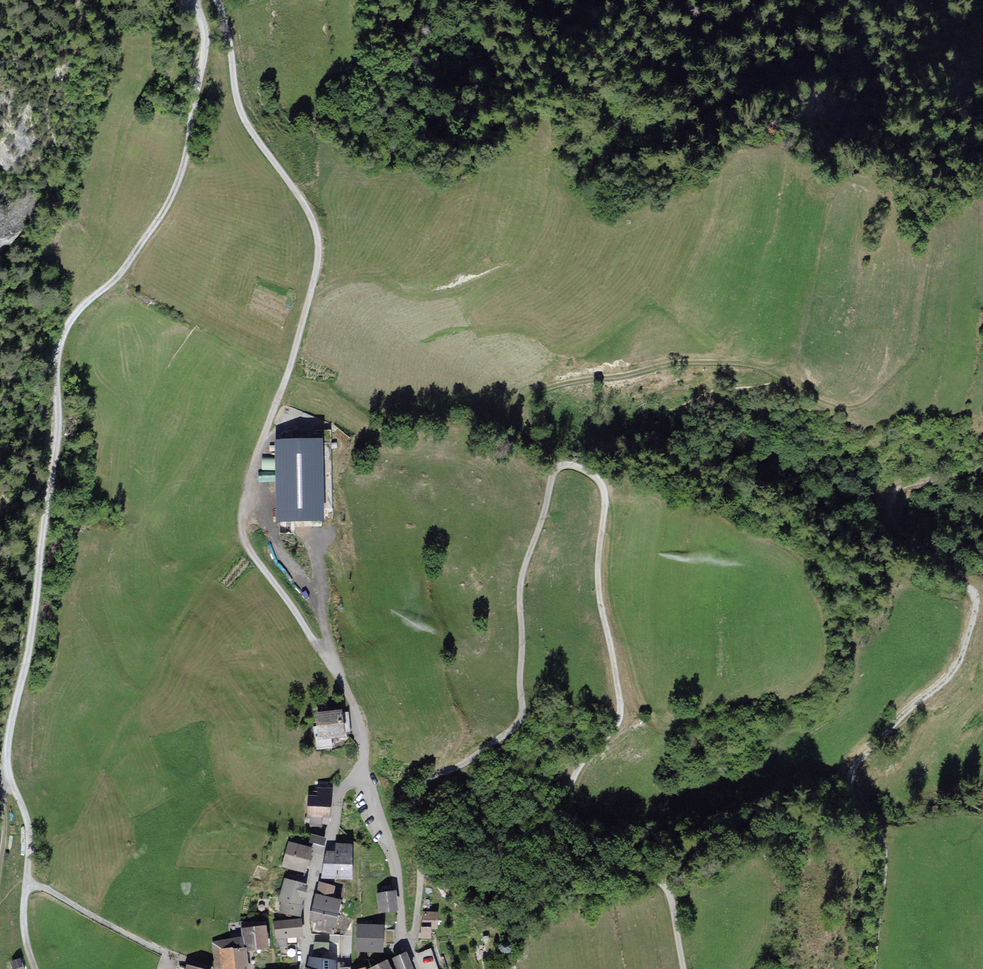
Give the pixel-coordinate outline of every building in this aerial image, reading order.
[(322,518),(320,440),(278,441),(280,519),(322,518)] [(340,710),(317,713),(320,737),(330,735),(344,734),(344,732),(349,731),(347,714),(341,714),(340,710)] [(332,746),(330,735),(320,737),(317,737),(318,747),(332,746)] [(330,817),(331,789),(309,789),(308,817),(312,817),(312,824),(323,825),(324,817),(330,817)] [(324,838),(312,834),(309,842),(321,846),(324,838)] [(311,848),(289,842),(282,866),(305,872),(311,848)] [(351,844),(336,843),(336,851),(327,850),(325,877),(348,879),(351,844)] [(308,884),(285,878),(279,900),(283,901),(280,911),(299,916),(308,884)] [(319,884),(313,910),(336,915),(340,899),(332,897),(334,887),(319,884)] [(397,910),(395,891),(378,892),(380,912),(397,910)] [(316,928),(333,932),(336,915),(313,910),(311,920),(317,921),(316,928)] [(437,928),(437,912),(423,912),(423,926),(420,926),(421,937),(431,937),(431,928),(437,928)] [(301,936),(300,919),(275,921),(276,938),(301,936)] [(383,952),(383,924),(357,924),(357,952),(383,952)] [(265,926),(244,929),(246,949),(268,947),(265,926)] [(213,942),(216,966),(222,965),(223,968),(245,968),(242,939),(213,942)] [(394,958),(398,968),(412,968),(405,953),(394,958)] [(11,961),(14,968),(24,968),(20,957),(11,961)] [(308,968),(336,968),(336,960),(308,958),(308,968)] [(387,961),(371,968),(391,968),(387,961)]
